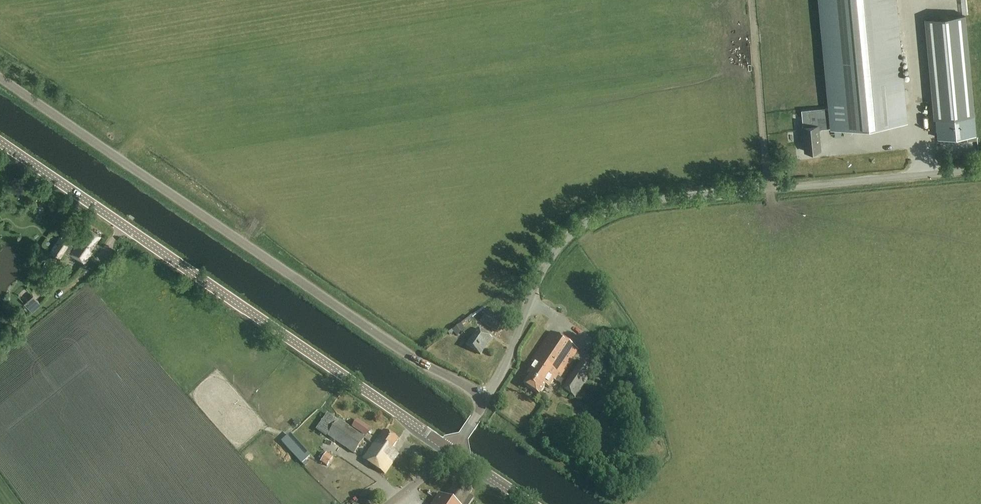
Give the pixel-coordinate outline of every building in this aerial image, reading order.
[(834,128),(905,121),(894,0),(822,0),(833,115),(834,128)] [(931,18),(926,18),(931,78),(932,86),(935,117),(935,118),(938,117),(938,118),(940,135),(940,136),(974,133),(974,132),(972,116),(972,114),(974,114),(975,114),(972,82),(966,14),(965,14),(939,17),(931,18)] [(819,130),(834,128),(833,115),(817,116),(818,124),(802,126),(804,151),(821,150),(819,130)] [(90,249),(101,234),(88,225),(74,245),(61,236),(52,250),(60,256),(64,250),(69,254),(70,253),(84,263),(93,251),(90,249)] [(25,315),(40,303),(34,295),(19,308),(25,315)] [(497,332),(503,321),(487,311),(480,322),(497,332)] [(460,324),(452,330),(453,332),(456,336),(465,330),(462,326),(460,324)] [(480,354),(491,338),(477,329),(466,345),(480,354)] [(567,381),(561,377),(579,352),(550,332),(531,361),(534,363),(527,374),(530,376),(524,385),(539,396),(545,387),(548,389),(554,381),(557,383),(558,382),(564,386),(561,390),(574,399),(593,371),(580,362),(567,381)] [(354,453),(364,438),(338,420),(328,435),(354,453)] [(357,421),(352,428),(360,434),(365,426),(357,421)] [(384,475),(398,456),(391,451),(398,442),(384,432),(363,460),(384,475)] [(302,463),(310,456),(289,435),(282,442),(302,463)] [(327,468),(334,459),(327,454),(320,464),(327,468)] [(313,472),(317,462),(308,458),(304,469),(313,472)] [(474,497),(470,494),(473,490),(459,480),(447,498),(440,493),(432,503),(470,503),(474,497)]
